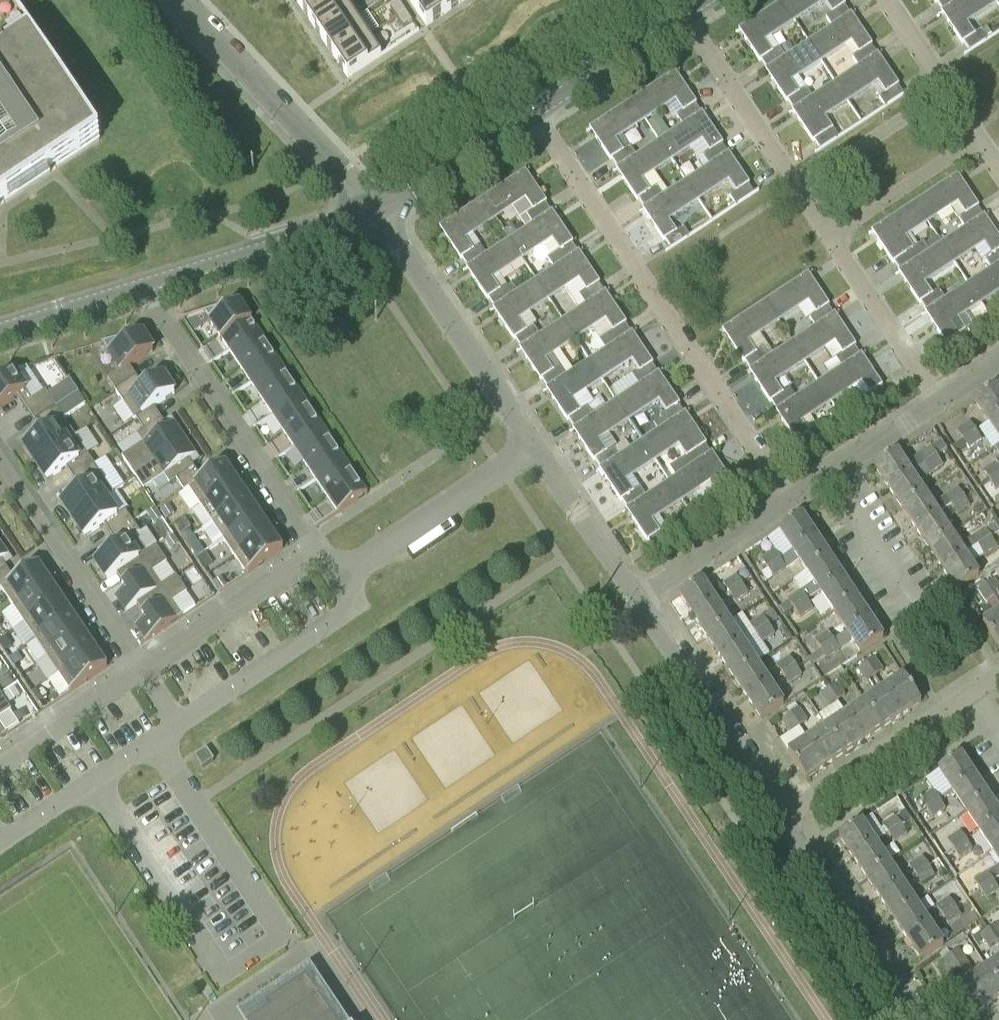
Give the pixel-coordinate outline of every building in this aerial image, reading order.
[(100,141),(7,0),(0,0),(0,207),(100,141)] [(299,5),(311,23),(345,1),(345,2),(348,0),(307,0),(299,5)] [(427,26),(445,13),(437,0),(410,0),(427,26)] [(445,13),(464,1),(463,0),(437,0),(445,13)] [(786,56),(773,36),(797,20),(784,0),(783,0),(739,29),(760,61),(762,60),(767,68),(786,56)] [(850,13),(845,5),(847,4),(844,0),(784,0),(797,20),(819,6),(832,25),(850,13)] [(936,3),(938,2),(943,10),(958,0),(934,0),(936,3)] [(989,39),(983,30),(990,25),(982,14),(997,4),(994,0),(958,0),(943,10),(941,11),(963,43),(964,42),(970,51),(989,39)] [(345,1),(311,23),(323,41),(357,19),(345,2),(345,1)] [(400,2),(390,8),(397,18),(406,12),(400,2)] [(406,12),(397,18),(403,28),(413,22),(406,12)] [(854,69),(877,54),(872,46),(873,45),(852,12),(850,13),(832,25),(809,41),(822,62),(846,46),(853,57),(848,60),(854,69)] [(357,19),(323,41),(335,59),(368,37),(357,19)] [(368,37),(335,59),(348,78),(381,56),(380,54),(368,37)] [(794,108),(812,96),(799,77),(822,62),(809,41),(786,56),(767,68),(766,69),(787,102),(789,100),(794,108)] [(880,98),(886,107),(904,95),(898,86),(900,85),(879,53),(877,54),(854,69),(835,81),(849,102),(879,82),(887,93),(880,98)] [(634,99),(647,119),(676,100),(684,111),(677,116),(683,124),(701,112),(696,104),(698,103),(676,71),(634,99)] [(821,150),(845,134),(839,125),(832,129),(825,118),(849,102),(835,81),(812,96),(794,108),(792,110),(813,142),(815,140),(821,150)] [(634,99),(590,128),(591,129),(611,160),(613,159),(618,167),(637,154),(632,147),(623,152),(616,140),(624,135),(647,120),(647,119),(634,99)] [(683,124),(661,138),(675,159),(691,148),(704,168),(728,152),(722,145),(724,143),(703,111),(701,112),(683,124)] [(618,167),(616,168),(638,200),(639,199),(645,207),(669,191),(664,182),(651,191),(643,180),(675,159),(661,138),(637,154),(618,167)] [(723,185),(736,206),(755,194),(749,184),(751,183),(729,151),(728,152),(704,168),(689,178),(703,198),(723,185)] [(486,196),(500,216),(526,199),(534,210),(527,215),(533,223),(551,211),(546,203),(548,202),(526,170),(486,196)] [(960,231),(984,215),(978,207),(980,206),(959,174),(916,202),(930,222),(952,208),(960,219),(954,222),(960,231)] [(672,248),(704,227),(698,218),(677,232),(670,220),(703,198),(689,178),(669,191),(645,207),(643,208),(664,240),(666,239),(672,248)] [(468,266),(487,254),(481,245),(474,249),(467,238),(500,216),(486,196),(440,227),(461,259),(463,258),(468,266)] [(900,270),(930,250),(924,242),(907,254),(899,242),(930,222),(916,202),(872,231),(894,263),(895,262),(900,270)] [(554,267),(578,251),(573,243),(574,242),(553,210),(551,211),(533,223),(511,237),(525,258),(546,244),(553,255),(549,258),(554,267)] [(998,263),(998,235),(985,214),(984,215),(960,231),(942,242),(956,263),(985,243),(993,254),(986,259),(992,268),(998,263)] [(495,306),(517,291),(513,284),(509,287),(508,286),(501,290),(493,279),(525,258),(511,237),(487,254),(468,266),(467,267),(488,299),(490,298),(495,306)] [(927,310),(946,298),(940,289),(933,294),(926,283),(956,263),(942,242),(930,250),(900,270),(899,271),(920,303),(922,302),(927,310)] [(580,308),(605,291),(599,284),(601,283),(579,250),(578,251),(554,267),(538,278),(552,298),(573,284),(580,295),(574,299),(580,308)] [(992,268),(970,282),(984,302),(998,292),(998,263),(992,268)] [(770,298),(784,318),(809,302),(817,313),(803,322),(809,330),(834,314),(829,306),(830,305),(809,272),(770,298)] [(522,346),(540,334),(534,326),(528,330),(520,319),(552,298),(538,278),(517,291),(495,306),(493,307),(515,340),(516,338),(522,346)] [(954,351),(977,336),(971,327),(960,335),(952,323),(984,302),(970,282),(946,298),(927,310),(926,311),(947,343),(948,342),(954,351)] [(607,348),(631,332),(626,324),(627,323),(606,291),(605,291),(580,308),(566,317),(580,338),(600,324),(607,335),(601,339),(607,348)] [(751,368),(775,353),(762,333),(784,318),(770,298),(723,329),(744,362),(746,360),(751,368)] [(230,352),(259,332),(239,302),(204,313),(211,322),(209,323),(210,324),(211,323),(222,340),(221,341),(221,342),(223,341),(230,352)] [(842,366),(861,354),(855,346),(857,345),(836,313),(834,314),(809,330),(794,340),(807,361),(836,342),(843,353),(837,358),(842,366)] [(548,387),(566,375),(561,366),(554,370),(547,359),(580,338),(566,317),(540,334),(522,346),(520,348),(541,380),(543,379),(548,387)] [(592,358),(606,378),(633,361),(640,371),(628,379),(632,385),(627,388),(629,391),(658,372),(653,364),(654,363),(633,331),(631,332),(607,348),(592,358)] [(116,392),(137,378),(130,368),(154,352),(141,334),(142,333),(142,332),(102,344),(103,346),(103,345),(121,372),(108,381),(116,392)] [(252,384),(281,364),(259,332),(230,352),(252,384)] [(775,404),(793,392),(790,388),(784,393),(777,382),(807,361),(794,340),(775,353),(751,368),(749,370),(771,402),(772,401),(775,404)] [(857,402),(863,412),(888,395),(882,386),(883,385),(862,353),(861,354),(842,366),(819,382),(832,402),(856,387),(863,398),(857,402)] [(575,427),(600,410),(594,401),(588,405),(581,394),(606,378),(592,358),(566,375),(548,387),(547,388),(568,420),(570,419),(575,427)] [(273,416),(303,396),(281,364),(252,384),(273,416)] [(56,408),(69,400),(62,389),(49,397),(45,392),(32,401),(14,373),(15,373),(14,371),(0,376),(0,409),(18,397),(36,422),(56,408)] [(666,425),(685,412),(679,404),(681,403),(659,371),(658,372),(629,391),(620,397),(634,418),(660,401),(667,412),(660,416),(666,425)] [(135,421),(154,408),(175,394),(162,376),(144,388),(137,378),(116,392),(135,421)] [(805,450),(823,438),(817,429),(810,433),(803,422),(832,402),(819,382),(816,377),(793,392),(775,404),(778,409),(776,410),(797,442),(799,441),(805,450)] [(998,415),(998,389),(998,387),(975,401),(988,421),(998,415)] [(295,448),(324,428),(303,396),(273,416),(295,448)] [(602,467),(627,451),(623,445),(616,449),(614,447),(616,446),(609,434),(634,418),(620,397),(600,410),(575,427),(573,428),(594,460),(596,459),(602,467)] [(36,463),(75,437),(56,408),(36,422),(43,433),(24,446),(36,463)] [(137,472),(183,441),(172,424),(167,428),(154,408),(135,421),(143,432),(137,436),(143,444),(126,456),(137,472)] [(676,476),(711,453),(706,445),(707,444),(686,412),(685,412),(666,425),(645,438),(659,459),(680,445),(687,456),(670,467),(676,476)] [(988,421),(998,438),(998,415),(988,421)] [(78,434),(92,456),(114,442),(100,420),(78,434)] [(963,440),(976,431),(970,422),(957,431),(963,440)] [(316,480),(346,461),(324,428),(295,448),(316,480)] [(969,448),(969,449),(982,440),(976,431),(963,440),(965,442),(957,447),(961,453),(969,448)] [(74,479),(94,465),(75,437),(36,463),(48,481),(66,469),(74,479)] [(628,508),(647,496),(641,487),(634,492),(627,480),(659,459),(645,438),(627,451),(602,467),(600,468),(621,501),(623,500),(628,508)] [(189,489),(202,480),(189,460),(194,457),(183,441),(137,472),(147,488),(164,476),(170,485),(177,480),(185,492),(186,492),(185,491),(189,489)] [(937,456),(937,455),(931,447),(918,456),(924,464),(937,456)] [(706,486),(720,506),(738,494),(732,485),(734,484),(713,452),(711,453),(676,476),(669,480),(683,501),(706,486)] [(875,467),(889,488),(924,464),(918,456),(917,454),(904,463),(898,452),(875,467)] [(937,456),(924,464),(930,474),(943,465),(937,456)] [(368,494),(366,491),(346,461),(316,480),(339,513),(368,494)] [(998,474),(998,466),(997,462),(984,471),(990,480),(998,474)] [(902,508),(925,494),(917,482),(930,474),(924,464),(889,488),(902,508)] [(109,497),(114,494),(94,465),(74,479),(81,490),(62,502),(74,520),(109,497)] [(189,489),(200,506),(236,482),(224,465),(202,480),(189,489)] [(990,480),(996,489),(998,487),(998,474),(990,480)] [(655,549),(674,537),(668,528),(661,532),(654,520),(683,501),(669,480),(647,496),(628,508),(627,509),(648,541),(649,540),(655,549)] [(200,506),(212,523),(247,499),(236,482),(200,506)] [(951,506),(964,497),(958,488),(945,497),(951,506)] [(916,529),(938,514),(951,506),(945,497),(932,505),(925,494),(902,508),(916,529)] [(112,536),(133,522),(125,511),(121,514),(109,497),(74,520),(86,538),(105,525),(112,536)] [(964,497),(951,506),(957,515),(970,506),(964,497)] [(212,523),(223,540),(259,516),(247,499),(212,523)] [(159,536),(170,529),(157,508),(146,515),(159,536)] [(930,549),(952,535),(938,514),(916,529),(930,549)] [(223,540),(235,557),(270,533),(259,516),(223,540)] [(793,550),(816,536),(802,516),(780,530),(793,550)] [(148,554),(147,553),(136,537),(140,533),(133,522),(112,536),(119,547),(96,562),(108,581),(117,575),(148,554)] [(991,537),(998,532),(998,529),(994,522),(985,528),(983,525),(968,535),(970,538),(976,547),(991,537)] [(245,575),(245,576),(284,550),(283,549),(281,550),(270,533),(235,557),(246,574),(245,575)] [(178,534),(161,543),(168,556),(185,547),(178,534)] [(943,570),(965,555),(976,547),(970,538),(959,546),(952,535),(930,549),(943,570)] [(807,571),(830,557),(816,536),(793,550),(807,571)] [(997,546),(991,537),(976,547),(982,557),(997,546)] [(15,581),(1,561),(7,557),(0,547),(0,591),(2,590),(2,589),(15,581)] [(163,588),(162,586),(153,573),(167,563),(156,547),(147,553),(148,554),(117,575),(124,584),(123,585),(124,587),(125,586),(127,589),(118,596),(128,611),(137,605),(163,588)] [(979,576),(971,564),(982,557),(976,547),(965,555),(943,570),(957,590),(960,588),(979,576)] [(768,569),(781,560),(774,550),(761,559),(768,569)] [(808,601),(821,592),(843,577),(830,557),(807,571),(815,582),(801,591),(808,601)] [(774,578),(787,570),(781,560),(768,569),(774,578)] [(2,589),(2,590),(13,606),(49,583),(37,566),(15,581),(2,589)] [(724,584),(730,593),(743,585),(737,576),(724,584)] [(183,617),(183,616),(182,616),(173,603),(188,593),(176,577),(162,586),(163,588),(137,605),(144,614),(143,615),(144,616),(145,616),(147,619),(138,625),(147,640),(146,641),(147,642),(183,617)] [(835,612),(857,597),(843,577),(821,592),(835,612)] [(998,594),(998,587),(994,579),(986,584),(995,597),(998,594)] [(986,584),(983,580),(974,585),(986,603),(995,597),(986,584)] [(694,616),(717,602),(703,581),(681,596),(694,616)] [(13,606),(25,624),(60,600),(49,583),(13,606)] [(730,593),(736,602),(749,594),(743,585),(730,593)] [(794,610),(808,601),(801,591),(788,600),(794,609),(794,610)] [(730,622),(723,611),(736,602),(730,593),(717,602),(694,616),(708,637),(730,622)] [(841,623),(848,632),(871,618),(857,597),(835,612),(841,623)] [(995,597),(986,603),(994,616),(983,623),(998,648),(998,604),(995,597)] [(25,624),(36,641),(71,617),(60,600),(25,624)] [(794,610),(800,619),(813,610),(808,601),(794,610)] [(757,633),(769,625),(776,620),(771,613),(764,617),(763,616),(750,625),(757,633)] [(36,641),(47,658),(83,634),(71,617),(36,641)] [(862,653),(880,641),(884,638),(871,618),(848,632),(854,641),(862,653)] [(721,657),(744,642),(730,622),(708,637),(721,657)] [(763,642),(775,634),(769,625),(757,633),(763,642)] [(815,640),(821,650),(834,642),(827,632),(815,640)] [(47,658),(59,675),(94,651),(83,634),(47,658)] [(735,678),(757,663),(744,642),(721,657),(735,678)] [(840,651),(834,642),(821,650),(827,659),(840,651)] [(94,651),(59,675),(70,692),(69,693),(70,694),(108,668),(107,667),(106,668),(94,651)] [(784,675),(797,666),(790,657),(777,665),(784,675)] [(876,676),(884,671),(876,658),(867,664),(876,676)] [(748,698),(771,683),(757,663),(735,678),(748,698)] [(867,682),(876,676),(867,664),(859,670),(867,682)] [(790,684),(802,675),(797,666),(784,675),(790,684)] [(885,689),(902,715),(922,703),(904,676),(885,689)] [(762,719),(776,709),(784,704),(771,683),(748,698),(762,719)] [(838,701),(846,695),(838,683),(830,689),(838,701)] [(829,707),(838,701),(830,689),(821,694),(829,707)] [(883,728),(902,715),(885,689),(866,702),(883,728)] [(12,711),(1,694),(0,695),(0,719),(12,711)] [(864,741),(883,728),(866,702),(846,714),(864,741)] [(799,727),(808,721),(800,709),(799,709),(795,704),(788,709),(791,714),(799,727)] [(791,732),(799,727),(791,714),(783,720),(791,732)] [(845,754),(864,741),(846,714),(827,727),(845,754)] [(826,766),(845,754),(827,727),(808,740),(826,766)] [(807,779),(826,766),(808,740),(789,753),(807,779)] [(207,750),(195,757),(203,769),(215,761),(207,750)] [(953,791),(975,776),(961,756),(939,771),(953,791)] [(966,812),(989,797),(975,776),(953,791),(966,812)] [(927,808),(940,799),(934,791),(921,799),(927,808)] [(980,832),(998,819),(998,812),(989,797),(966,812),(974,823),(961,832),(967,841),(980,832)] [(933,818),(946,809),(940,799),(927,808),(933,818)] [(889,834),(902,826),(896,816),(883,825),(889,834)] [(998,849),(998,819),(980,832),(994,853),(998,849)] [(853,857),(876,842),(862,822),(840,837),(853,857)] [(895,843),(908,835),(902,826),(889,834),(895,843)] [(954,849),(967,841),(961,832),(948,840),(954,849)] [(954,849),(960,858),(973,850),(967,841),(954,849)] [(867,878),(889,863),(876,842),(853,857),(867,878)] [(916,875),(929,866),(923,857),(910,866),(916,875)] [(880,898),(903,883),(889,863),(867,878),(880,898)] [(987,872),(994,882),(998,879),(998,864),(987,872)] [(922,884),(935,875),(929,866),(916,875),(922,884)] [(981,890),(994,882),(987,872),(975,881),(981,890)] [(987,899),(998,890),(998,889),(994,882),(981,890),(987,899)] [(894,919),(916,904),(903,883),(880,898),(894,919)] [(943,915),(956,907),(950,898),(937,906),(943,915)] [(908,939),(930,924),(916,904),(894,919),(908,939)] [(949,924),(962,916),(956,907),(943,915),(949,924)] [(921,960),(936,950),(944,945),(936,933),(949,924),(943,915),(930,924),(908,939),(921,960)] [(997,924),(989,930),(998,943),(998,942),(998,927),(997,924)] [(990,948),(997,943),(988,930),(981,935),(990,948)] [(960,968),(968,963),(960,950),(951,955),(960,968)] [(960,968),(951,955),(943,961),(952,974),(960,968)] [(987,968),(998,986),(998,960),(987,968)] [(968,963),(960,968),(969,980),(985,1007),(998,998),(998,986),(987,968),(977,975),(968,963)] [(307,978),(266,1005),(269,1010),(253,1019),(335,1019),(307,978)] [(985,1007),(969,980),(949,994),(966,1019),(967,1019),(985,1007)]
